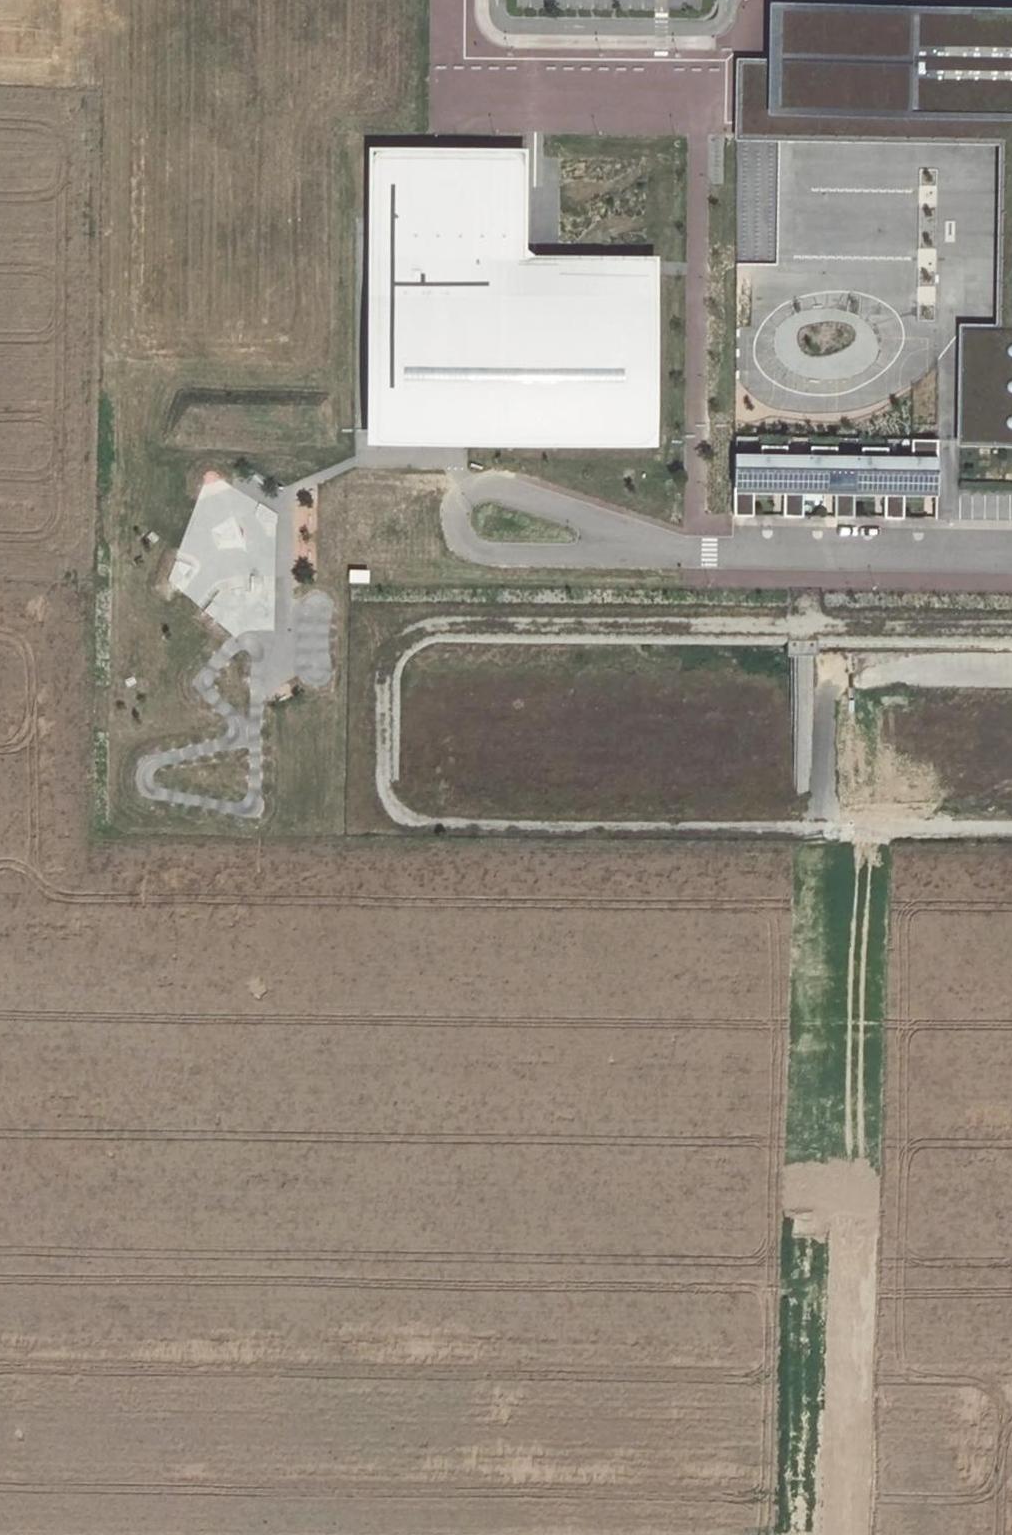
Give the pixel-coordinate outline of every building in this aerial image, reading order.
[(785,1),(783,54),(783,89),(872,91),(872,103),(953,104),(953,111),(1011,113),(1011,7),(958,5),(957,0),(874,0),(874,3),(785,1)] [(746,53),(744,131),(809,133),(809,130),(1011,134),(1007,324),(1011,324),(1011,113),(953,111),(953,104),(872,103),(872,91),(783,89),(783,54),(746,53)] [(527,152),(370,150),(366,446),(653,449),(656,255),(543,254),(525,253),(527,152)] [(1007,324),(970,323),(968,436),(1011,437),(1011,324),(1007,324)] [(767,447),(740,446),(740,481),(741,481),(741,509),(759,509),(760,481),(791,482),(790,510),(808,510),(809,482),(842,483),(841,511),(859,511),(860,483),(891,484),(891,512),(909,512),(909,484),(942,485),(943,434),(915,434),(915,450),(894,449),(894,441),(868,441),(868,449),(843,448),(843,440),(817,440),(816,448),(793,448),(793,440),(767,439),(767,447)] [(350,567),(349,581),(368,581),(369,567),(350,567)]
